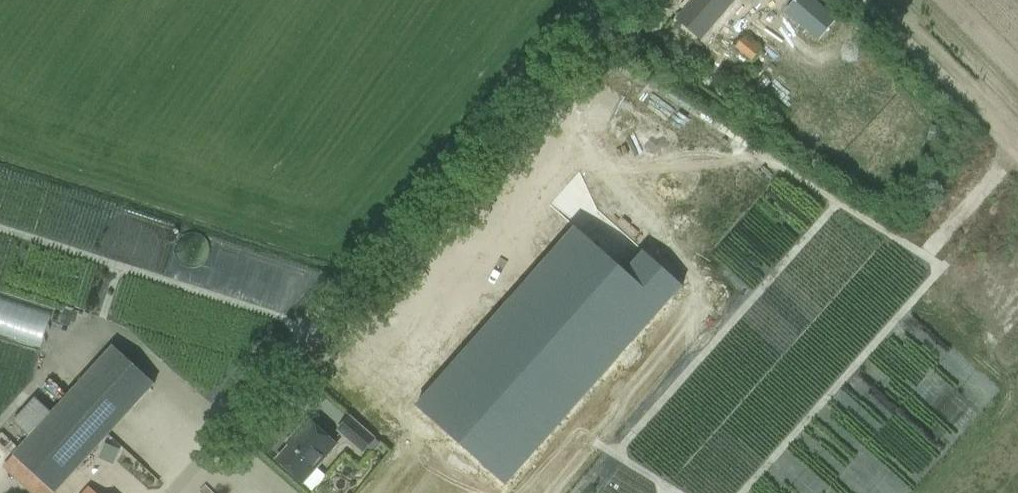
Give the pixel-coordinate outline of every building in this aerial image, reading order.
[(677,20),(701,40),(715,23),(723,30),(733,18),(727,12),(737,0),(694,0),(677,20)] [(779,14),(793,0),(780,0),(772,8),(779,14)] [(785,13),(818,41),(836,20),(812,0),(796,0),(785,13)] [(760,49),(745,35),(734,47),(750,61),(760,49)] [(933,127),(929,141),(940,144),(944,130),(933,127)] [(565,219),(422,412),(518,484),(678,269),(636,238),(620,260),(565,219)] [(61,313),(0,296),(0,336),(50,350),(61,313)] [(13,424),(27,437),(12,454),(40,480),(54,492),(55,492),(154,385),(112,345),(50,413),(36,399),(13,424)] [(374,439),(365,431),(350,417),(338,431),(353,444),(362,452),(374,439)] [(291,474),(312,491),(325,476),(316,468),(336,445),(323,433),(307,420),(294,436),(296,438),(277,461),(291,474)] [(106,444),(100,458),(113,464),(119,450),(106,444)]
